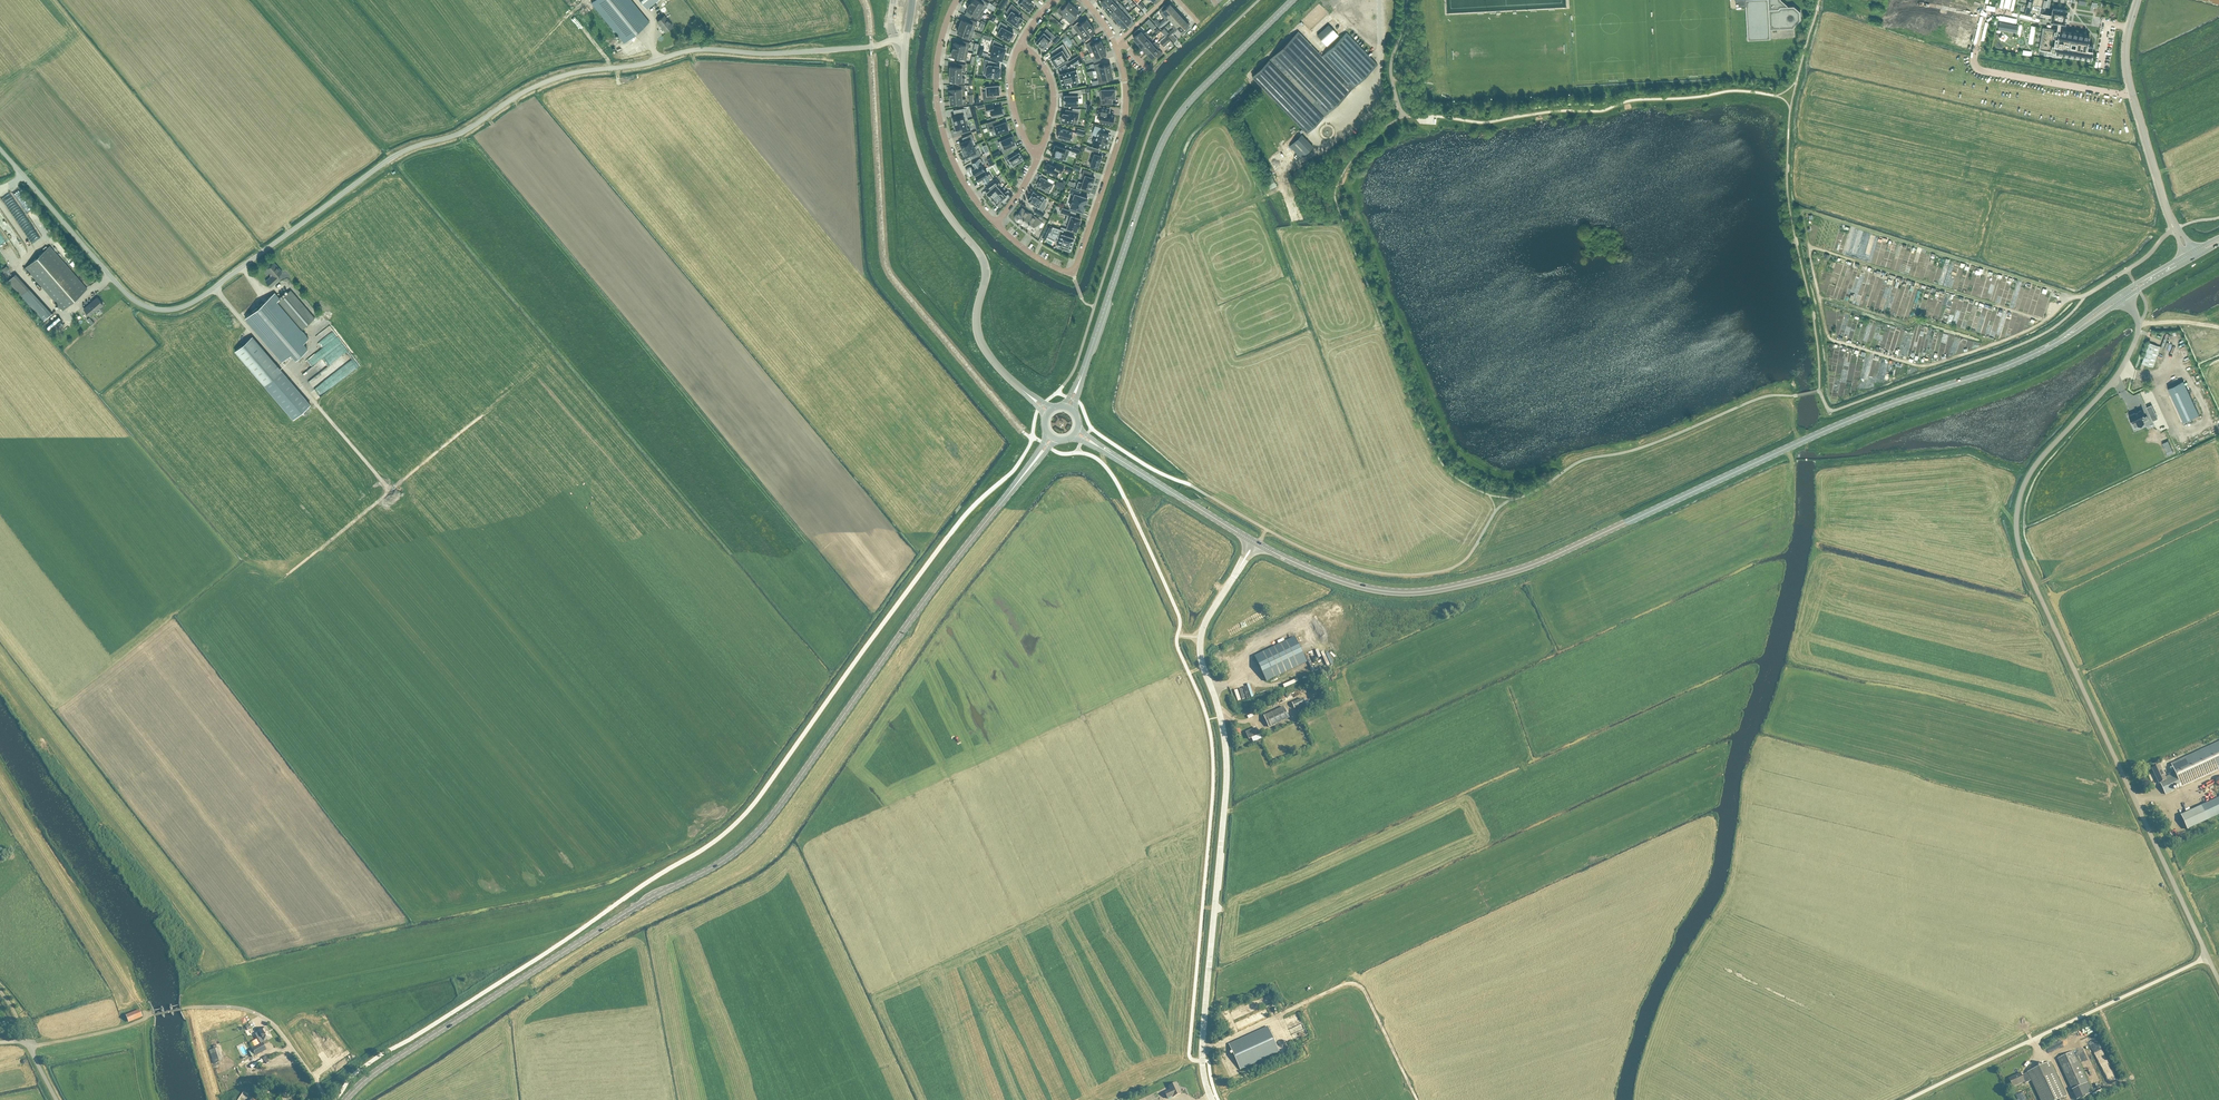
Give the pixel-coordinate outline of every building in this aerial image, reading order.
[(591,3),(624,42),(649,21),(631,0),(594,0),(591,3)] [(980,9),(983,11),(988,2),(984,0),(981,0),(980,1),(978,0),(972,0),(970,3),(980,9)] [(997,6),(1002,9),(1008,0),(1001,0),(997,6)] [(1016,1),(1028,11),(1029,10),(1030,11),(1032,8),(1031,7),(1033,4),(1030,1),(1031,0),(1017,0),(1016,1)] [(1105,7),(1110,12),(1110,11),(1117,5),(1115,2),(1117,0),(1112,0),(1105,7)] [(1788,6),(1781,0),(1736,0),(1736,5),(1746,4),(1748,39),(1770,37),(1770,28),(1793,27),(1800,19),(1800,11),(1794,6),(1788,6)] [(1854,11),(1869,15),(1872,3),(1881,5),(1882,0),(1857,0),(1854,11)] [(2025,14),(2042,18),(2043,15),(2044,12),(2047,0),(2028,0),(2025,14)] [(1073,5),(1069,1),(1063,7),(1061,4),(1056,10),(1063,17),(1066,14),(1073,5)] [(2093,8),(2100,10),(2102,4),(2095,2),(2093,8)] [(980,9),(970,3),(966,8),(973,13),(972,15),(979,20),(982,15),(978,12),(980,9)] [(1009,14),(1006,18),(1017,26),(1022,18),(1018,15),(1020,11),(1011,3),(1006,11),(1009,14)] [(1162,16),(1164,18),(1172,11),(1175,8),(1171,3),(1166,7),(1164,4),(1159,9),(1162,11),(1165,13),(1162,16)] [(661,7),(665,13),(669,10),(666,4),(661,7)] [(1066,14),(1069,16),(1066,19),(1071,23),(1076,18),(1073,16),(1078,10),(1073,5),(1066,14)] [(1110,11),(1110,12),(1114,17),(1120,11),(1124,7),(1122,5),(1120,8),(1117,5),(1110,11)] [(1114,17),(1119,22),(1126,15),(1124,12),(1126,9),(1124,7),(1120,11),(1114,17)] [(1874,7),(1871,19),(1878,21),(1881,9),(1874,7)] [(2043,15),(2051,16),(2050,20),(2058,22),(2060,22),(2065,23),(2067,10),(2053,7),(2052,14),(2044,12),(2043,15)] [(1164,18),(1166,20),(1169,18),(1171,20),(1180,13),(1175,8),(1172,11),(1164,18)] [(1180,13),(1171,20),(1174,23),(1171,26),(1173,28),(1184,18),(1180,13)] [(672,25),(664,15),(657,21),(665,31),(672,25)] [(1126,15),(1119,22),(1123,27),(1127,23),(1129,26),(1134,21),(1132,19),(1133,17),(1131,15),(1129,17),(1126,15)] [(1189,23),(1184,18),(1173,28),(1175,30),(1178,27),(1180,30),(1179,31),(1182,34),(1187,29),(1185,27),(1189,23)] [(961,19),(959,25),(970,29),(972,26),(975,27),(977,21),(970,19),(969,22),(961,19)] [(1090,24),(1086,19),(1080,23),(1078,21),(1072,25),(1078,33),(1090,24)] [(1000,29),(997,33),(1009,40),(1013,32),(1005,28),(1007,24),(1000,20),(996,27),(1000,29)] [(2018,25),(1999,22),(1998,29),(2017,32),(2018,25)] [(2043,27),(2039,49),(2091,58),(2093,49),(2092,49),(2087,48),(2089,35),(2059,30),(2060,22),(2058,22),(2057,30),(2043,27)] [(1078,33),(1084,41),(1090,37),(1088,34),(1094,30),(1090,24),(1078,33)] [(959,25),(957,31),(964,34),(963,37),(970,40),(972,34),(969,33),(970,29),(959,25)] [(1327,47),(1339,36),(1329,26),(1317,37),(1327,47)] [(1133,37),(1138,42),(1148,33),(1146,31),(1143,33),(1141,31),(1142,30),(1139,27),(1134,32),(1136,34),(1133,37)] [(1061,36),(1057,34),(1055,36),(1050,32),(1048,35),(1044,31),(1043,32),(1042,31),(1039,33),(1040,35),(1035,41),(1043,48),(1051,38),(1052,39),(1052,40),(1055,43),(1061,36)] [(1252,75),(1306,132),(1377,65),(1345,32),(1321,56),(1297,31),(1252,75)] [(1159,32),(1154,39),(1158,41),(1163,35),(1159,32)] [(1148,33),(1138,42),(1142,47),(1150,40),(1147,37),(1149,35),(1148,33)] [(1170,33),(1166,36),(1172,43),(1176,40),(1170,33)] [(1079,35),(1074,38),(1079,45),(1084,42),(1079,35)] [(1159,41),(1164,46),(1170,41),(1165,36),(1159,41)] [(992,51),(990,55),(1002,59),(1005,48),(1001,47),(1002,44),(994,39),(990,51),(992,51)] [(954,42),(952,49),(968,52),(970,42),(962,40),(962,44),(954,42)] [(1103,46),(1100,40),(1093,43),(1092,40),(1085,43),(1090,53),(1093,51),(1103,46)] [(1147,52),(1157,42),(1156,42),(1154,40),(1152,42),(1150,40),(1142,47),(1147,52)] [(1159,44),(1157,42),(1147,52),(1151,57),(1155,54),(1157,57),(1162,52),(1159,49),(1158,49),(1156,47),(1159,44)] [(971,43),(968,50),(975,52),(978,45),(971,43)] [(1070,56),(1063,43),(1056,48),(1058,52),(1051,57),(1056,65),(1067,58),(1070,56)] [(1093,51),(1095,54),(1091,56),(1094,61),(1100,58),(1099,55),(1106,52),(1103,46),(1093,51)] [(968,52),(952,49),(951,55),(959,57),(958,60),(966,61),(968,52)] [(1069,68),(1069,69),(1070,70),(1059,73),(1063,86),(1076,82),(1074,75),(1077,74),(1076,69),(1075,69),(1074,66),(1082,60),(1079,54),(1065,63),(1068,67),(1070,66),(1071,67),(1069,68)] [(999,75),(999,67),(999,66),(995,65),(996,62),(985,58),(983,73),(987,73),(987,75),(990,75),(990,76),(994,76),(997,76),(998,74),(999,75)] [(1131,63),(1137,72),(1140,69),(1134,61),(1131,63)] [(1111,70),(1110,64),(1102,65),(1102,62),(1093,64),(1095,70),(1096,70),(1096,73),(1111,70)] [(950,66),(949,73),(961,73),(962,70),(965,70),(965,64),(958,63),(958,66),(950,66)] [(1096,73),(1099,83),(1106,82),(1105,78),(1113,77),(1111,70),(1096,73)] [(949,73),(949,79),(957,80),(957,83),(964,83),(965,77),(961,77),(961,73),(949,73)] [(986,85),(986,91),(982,91),(983,99),(990,98),(990,94),(999,93),(999,89),(1000,89),(1000,85),(999,85),(999,84),(986,85)] [(949,89),(950,95),(962,94),(962,91),(965,91),(964,85),(957,85),(957,88),(949,89)] [(1114,88),(1101,89),(1101,97),(1102,97),(1102,103),(1111,103),(1110,97),(1115,97),(1114,95),(1116,95),(1116,90),(1114,90),(1114,88)] [(1064,104),(1078,104),(1078,95),(1081,95),(1081,89),(1069,91),(1069,95),(1064,95),(1064,104)] [(962,94),(950,95),(950,102),(958,101),(958,105),(966,104),(965,98),(962,98),(962,94)] [(986,111),(990,110),(992,116),(1003,114),(1003,112),(1004,112),(1003,108),(1002,108),(1001,105),(994,107),(993,103),(985,105),(986,111)] [(1108,108),(1099,106),(1097,117),(1100,117),(1099,122),(1112,124),(1112,120),(1113,120),(1114,119),(1114,118),(1114,117),(1113,117),(1113,115),(1108,114),(1105,114),(1105,112),(1107,112),(1108,108)] [(968,119),(965,108),(953,109),(955,115),(952,116),(953,118),(952,118),(953,121),(954,121),(954,123),(968,119)] [(1063,112),(1061,120),(1072,123),(1076,124),(1077,119),(1079,112),(1072,111),(1071,114),(1065,113),(1063,112)] [(968,119),(954,123),(954,124),(953,124),(954,128),(955,127),(956,129),(959,128),(960,132),(971,130),(968,119)] [(1005,121),(998,123),(996,119),(987,123),(990,131),(995,129),(997,134),(1008,129),(1005,121)] [(1095,125),(1092,134),(1097,135),(1096,139),(1093,138),(1092,142),(1098,145),(1098,146),(1102,148),(1103,146),(1104,147),(1105,142),(1106,143),(1108,138),(1107,138),(1109,134),(1103,132),(1105,128),(1095,125)] [(1057,137),(1064,139),(1064,140),(1069,141),(1072,131),(1059,128),(1057,137)] [(974,145),(971,140),(974,139),(971,133),(962,137),(963,141),(960,143),(960,144),(959,144),(961,147),(962,147),(963,149),(974,145)] [(1313,146),(1301,134),(1289,145),(1301,157),(1313,146)] [(1013,148),(1011,144),(1014,143),(1011,135),(998,141),(1003,153),(1013,148)] [(1054,148),(1053,148),(1052,151),(1051,155),(1056,157),(1056,158),(1059,159),(1060,158),(1062,159),(1064,151),(1068,153),(1070,150),(1055,144),(1054,148)] [(963,149),(964,152),(963,152),(964,155),(965,155),(966,156),(969,154),(971,158),(980,154),(978,148),(976,149),(974,145),(963,149)] [(1095,151),(1090,165),(1097,168),(1102,155),(1098,154),(1100,149),(1087,145),(1086,148),(1095,151)] [(1016,162),(1023,158),(1019,151),(1015,153),(1013,150),(1003,156),(1005,160),(1008,158),(1012,164),(1013,164),(1015,164),(1016,163),(1016,162)] [(990,165),(995,162),(989,154),(987,155),(988,157),(986,158),(990,165)] [(981,163),(983,162),(980,157),(971,163),(974,167),(971,169),(975,174),(984,169),(981,163)] [(1044,170),(1056,176),(1058,171),(1061,172),(1064,165),(1057,162),(1055,166),(1047,163),(1044,170)] [(987,174),(984,169),(975,174),(978,180),(981,178),(984,183),(992,178),(989,173),(987,174)] [(1078,181),(1076,187),(1081,188),(1081,186),(1090,189),(1094,177),(1090,176),(1091,171),(1083,169),(1081,175),(1084,176),(1082,182),(1078,181)] [(1020,176),(1015,186),(1020,188),(1024,177),(1020,176)] [(1036,185),(1049,192),(1053,184),(1041,177),(1036,185)] [(1001,189),(998,186),(1000,183),(996,178),(986,185),(989,189),(986,192),(987,193),(986,194),(989,197),(990,196),(991,198),(1001,189)] [(1062,189),(1064,184),(1057,180),(1054,185),(1062,189)] [(1087,197),(1084,196),(1078,194),(1080,190),(1071,188),(1070,192),(1074,193),(1070,206),(1070,208),(1074,209),(1074,208),(1083,211),(1087,197)] [(1004,205),(1012,194),(1008,189),(1004,193),(1001,189),(991,198),(993,199),(992,200),(995,203),(995,202),(996,203),(999,201),(1004,205)] [(1033,191),(1028,200),(1034,204),(1033,205),(1035,207),(1033,210),(1042,215),(1044,212),(1042,210),(1045,205),(1044,204),(1040,202),(1043,197),(1044,196),(1040,194),(1040,195),(1033,191)] [(1022,208),(1018,213),(1017,213),(1017,214),(1016,214),(1016,215),(1015,216),(1015,217),(1015,218),(1016,218),(1016,219),(1017,220),(1018,220),(1019,220),(1021,221),(1024,222),(1023,223),(1025,225),(1025,226),(1027,227),(1028,227),(1033,231),(1041,221),(1035,216),(1034,216),(1032,214),(1031,214),(1030,213),(1029,214),(1022,208)] [(1076,230),(1078,226),(1079,222),(1080,218),(1071,215),(1070,218),(1066,217),(1065,221),(1068,222),(1067,227),(1070,228),(1070,230),(1074,231),(1075,230),(1076,230)] [(36,229),(28,216),(22,220),(32,238),(41,233),(38,228),(36,229)] [(21,237),(13,224),(7,228),(22,252),(29,247),(22,236),(21,237)] [(1046,238),(1051,227),(1047,225),(1042,236),(1046,238)] [(1074,237),(1061,232),(1057,245),(1070,249),(1074,237)] [(1861,260),(1866,241),(1863,240),(1860,251),(1859,251),(1856,259),(1861,260)] [(310,242),(301,248),(305,253),(314,246),(310,242)] [(86,288),(69,269),(49,246),(26,267),(63,309),(86,288)] [(1901,246),(1897,267),(1900,267),(1899,273),(1911,275),(1915,249),(1901,246)] [(267,268),(270,272),(271,276),(265,280),(270,286),(280,278),(277,275),(282,271),(274,262),(267,268)] [(1975,280),(1977,272),(1968,270),(1968,273),(1966,276),(1962,274),(1964,264),(1960,263),(1959,272),(1961,273),(1959,276),(1958,280),(1963,281),(1963,277),(1966,278),(1965,284),(1964,284),(1963,293),(1970,294),(1973,290),(1979,291),(1987,296),(1989,285),(1993,285),(1995,282),(1986,281),(1987,275),(1983,275),(1981,277),(1980,281),(1975,280)] [(37,293),(17,270),(11,276),(26,292),(28,290),(33,296),(37,293)] [(245,317),(282,360),(291,353),(295,358),(308,347),(303,342),(308,337),(301,329),(314,318),(290,290),(280,298),(274,292),(245,317)] [(2042,302),(2048,303),(2050,292),(2045,290),(2042,302)] [(1930,308),(1928,318),(1943,321),(1947,321),(1948,314),(1944,313),(1946,307),(1942,306),(1945,293),(1936,291),(1935,297),(1929,296),(1926,308),(1930,308)] [(2041,294),(2029,294),(2029,298),(2032,298),(2032,295),(2036,295),(2036,300),(2041,299),(2041,296),(2043,296),(2043,291),(2041,292),(2041,294)] [(1915,295),(1912,306),(1920,308),(1922,300),(1919,299),(1919,296),(1915,295)] [(90,316),(103,304),(97,297),(83,308),(90,316)] [(1851,327),(1854,317),(1840,313),(1834,334),(1844,336),(1846,326),(1851,327)] [(1930,341),(1931,332),(1919,330),(1920,327),(1915,327),(1914,337),(1917,337),(1916,340),(1918,341),(1916,355),(1922,356),(1925,340),(1930,341)] [(81,345),(72,335),(66,340),(75,350),(81,345)] [(252,336),(234,350),(263,385),(281,370),(252,336)] [(327,366),(314,376),(321,384),(347,363),(353,369),(361,363),(343,341),(321,359),(327,366)] [(2149,342),(2141,363),(2153,367),(2160,346),(2149,342)] [(1855,373),(1858,351),(1855,351),(1855,353),(1852,353),(1852,356),(1845,355),(1844,360),(1850,360),(1848,372),(1855,373)] [(2193,383),(2200,379),(2197,374),(2191,378),(2193,383)] [(2167,387),(2183,421),(2198,414),(2183,380),(2167,387)] [(281,384),(278,388),(283,392),(286,388),(281,384)] [(2151,404),(2146,407),(2152,420),(2157,418),(2151,404)] [(2173,405),(2166,408),(2169,417),(2176,415),(2173,405)] [(2128,415),(2134,427),(2136,426),(2144,423),(2143,421),(2148,419),(2146,415),(2145,416),(2141,409),(2128,415)] [(1266,682),(1306,663),(1294,637),(1254,657),(1266,682)] [(1292,704),(1294,709),(1304,704),(1302,699),(1292,704)] [(1284,707),(1263,717),(1268,728),(1289,719),(1284,707)] [(1249,739),(1259,735),(1256,728),(1246,733),(1249,739)] [(2152,769),(2159,784),(2160,783),(2165,795),(2174,791),(2172,788),(2180,785),(2182,787),(2218,770),(2218,742),(2171,764),(2175,773),(2165,778),(2159,766),(2152,769)] [(2174,818),(2183,837),(2218,821),(2218,797),(2174,818)] [(139,1011),(126,1016),(129,1022),(142,1017),(139,1011)] [(1279,1053),(1267,1027),(1229,1045),(1240,1070),(1279,1053)] [(264,1042),(271,1038),(266,1028),(259,1032),(264,1042)] [(262,1043),(251,1049),(255,1056),(266,1050),(262,1043)] [(218,1048),(209,1051),(213,1063),(218,1062),(217,1058),(221,1057),(218,1048)] [(2092,1093),(2073,1051),(2057,1058),(2077,1099),(2078,1099),(2092,1093)] [(2009,1079),(2013,1088),(2024,1082),(2025,1084),(2031,1081),(2040,1099),(2059,1099),(2066,1097),(2050,1062),(2027,1073),(2028,1073),(2021,1076),(2020,1074),(2009,1079)] [(1128,1078),(1133,1089),(1144,1084),(1140,1073),(1128,1078)] [(1119,1084),(1122,1093),(1131,1090),(1127,1081),(1119,1084)] [(1181,1094),(1177,1083),(1168,1087),(1170,1091),(1165,1093),(1167,1099),(1173,1097),(1181,1094)] [(245,1097),(247,1097),(249,1091),(244,1090),(242,1098),(239,1097),(239,1099),(245,1099),(245,1097)]
